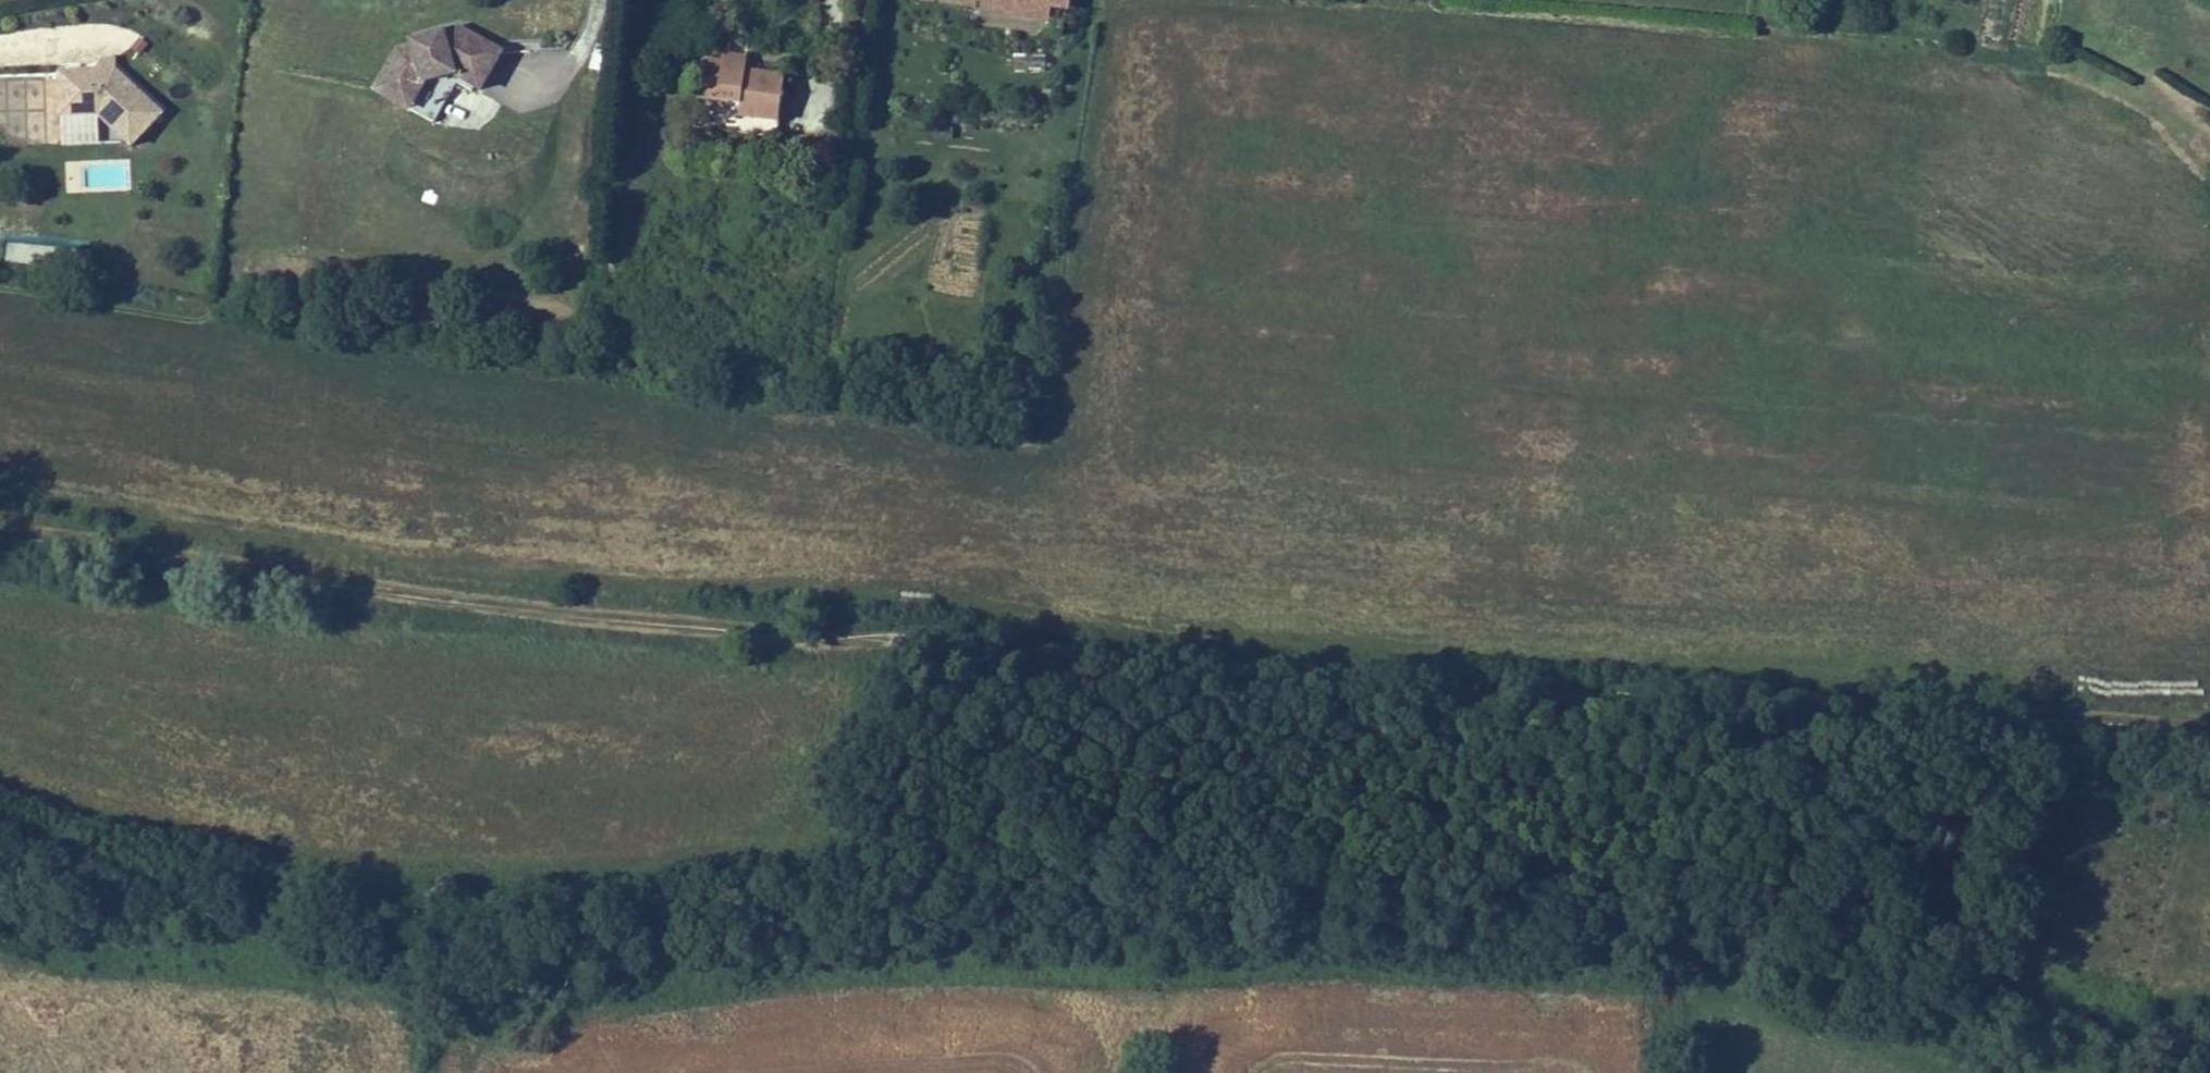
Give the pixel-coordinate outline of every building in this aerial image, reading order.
[(904,1),(996,13),(995,20),(1051,27),(1053,13),(1070,15),(1072,0),(904,0),(904,1)] [(483,90),(503,53),(461,29),(424,36),(425,41),(414,43),(402,45),(379,90),(405,103),(422,71),(454,65),(456,75),(483,90)] [(800,66),(761,61),(762,46),(738,43),(737,51),(717,48),(712,90),(749,95),(747,107),(794,113),(800,66)] [(116,71),(115,61),(105,62),(106,72),(116,71)] [(456,75),(454,65),(422,71),(405,103),(412,107),(426,80),(456,75)] [(163,113),(116,71),(106,72),(62,75),(64,118),(95,116),(97,114),(126,139),(134,146),(163,113)] [(126,139),(97,114),(95,116),(64,118),(66,143),(126,139)]
